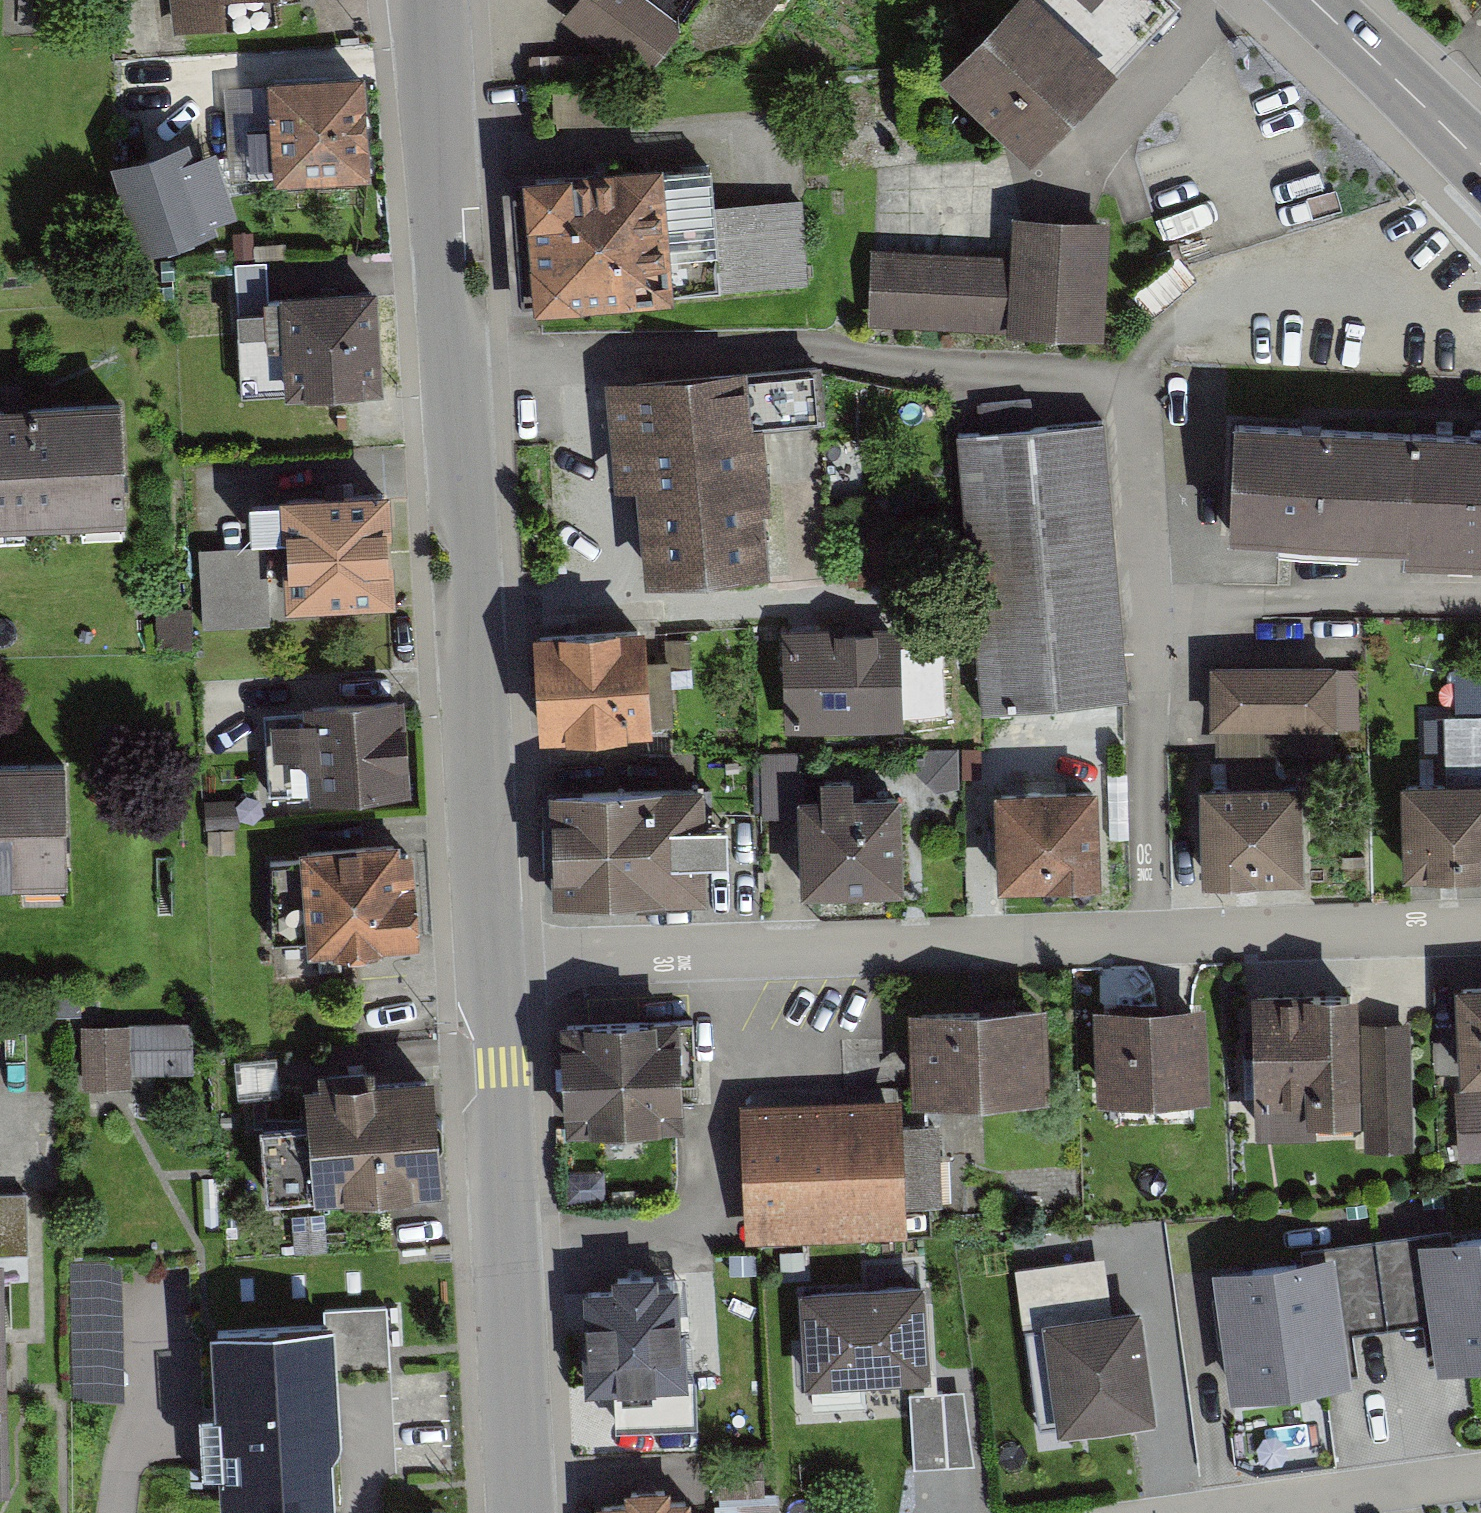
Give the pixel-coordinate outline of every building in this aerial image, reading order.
[(573,15),(653,75),(709,0),(585,0),(573,15)] [(758,26),(778,0),(723,0),(758,26)] [(1036,0),(1023,0),(947,88),(1033,162),(1115,67),(1036,0)] [(363,64),(268,69),(275,175),(369,169),(363,64)] [(184,145),(121,166),(144,237),(207,217),(184,145)] [(713,159),(502,172),(513,303),(684,289),(804,282),(800,199),(716,203),(713,159)] [(1110,214),(1012,210),(1010,251),(1007,327),(1105,331),(1110,214)] [(868,321),(1007,327),(1010,251),(871,246),(868,321)] [(349,293),(283,296),(288,394),(389,389),(384,291),(349,293)] [(770,375),(608,383),(614,489),(642,488),(647,588),(781,581),(770,375)] [(0,411),(0,530),(125,523),(118,404),(0,411)] [(1110,423),(964,436),(989,718),(1135,704),(1110,423)] [(1236,427),(1231,540),(1404,548),(1403,566),(1480,570),(1480,438),(1236,427)] [(391,479),(281,485),(286,597),(396,591),(391,479)] [(265,542),(199,545),(203,625),(269,621),(265,542)] [(905,633),(787,638),(791,741),(909,737),(905,633)] [(649,636),(537,640),(541,746),(653,742),(649,636)] [(1346,667),(1218,664),(1216,737),(1344,741),(1346,667)] [(417,711),(283,714),(285,811),(419,809),(417,711)] [(822,789),(798,789),(801,887),(902,884),(899,787),(854,788),(853,769),(821,769),(822,789)] [(0,772),(0,897),(67,894),(62,770),(0,772)] [(705,776),(550,782),(555,894),(709,888),(705,776)] [(1405,789),(1409,886),(1480,883),(1480,786),(1405,789)] [(1309,788),(1208,793),(1212,890),(1313,885),(1309,788)] [(1100,797),(999,802),(1004,894),(1105,889),(1100,797)] [(422,854),(294,861),(300,966),(427,959),(422,854)] [(1454,977),(1460,1076),(1480,1075),(1480,976),(1454,977)] [(1357,1000),(1257,1001),(1259,1137),(1359,1136),(1357,1000)] [(1049,1011),(919,1015),(922,1110),(1051,1106),(1049,1011)] [(1209,1012),(1100,1012),(1100,1103),(1210,1102),(1209,1012)] [(1411,1017),(1367,1018),(1370,1147),(1414,1146),(1411,1017)] [(191,1019),(81,1023),(83,1086),(133,1085),(132,1072),(192,1070),(191,1019)] [(681,1022),(565,1028),(570,1132),(686,1127),(681,1022)] [(444,1182),(434,1065),(304,1076),(307,1113),(313,1187),(313,1193),(444,1182)] [(1454,1088),(1458,1158),(1480,1157),(1480,1086),(1454,1088)] [(903,1097),(747,1110),(758,1245),(912,1232),(910,1199),(950,1196),(944,1129),(906,1132),(903,1097)] [(266,1191),(313,1187),(307,1113),(260,1117),(266,1191)] [(1419,1236),(1431,1320),(1437,1366),(1480,1360),(1480,1227),(1419,1236)] [(1419,1236),(1335,1247),(1346,1331),(1431,1320),(1419,1236)] [(0,1244),(0,1480),(10,1480),(3,1244),(0,1244)] [(1335,1247),(1212,1264),(1230,1394),(1353,1377),(1346,1331),(1335,1247)] [(1042,1315),(1111,1306),(1104,1253),(1014,1266),(1021,1318),(1042,1315)] [(615,1294),(582,1296),(588,1398),(688,1392),(681,1289),(662,1290),(661,1276),(614,1279),(615,1294)] [(924,1277),(800,1285),(806,1380),(930,1372),(924,1277)] [(1111,1306),(1042,1315),(1057,1427),(1157,1413),(1142,1302),(1111,1306)] [(334,1315),(213,1322),(222,1506),(334,1500),(331,1445),(340,1434),(334,1315)] [(964,1389),(910,1392),(914,1465),(975,1462),(964,1389)] [(768,1458),(716,1461),(719,1512),(772,1512),(768,1458)] [(594,1495),(595,1512),(694,1512),(692,1490),(672,1491),(671,1479),(624,1481),(624,1493),(594,1495)]
